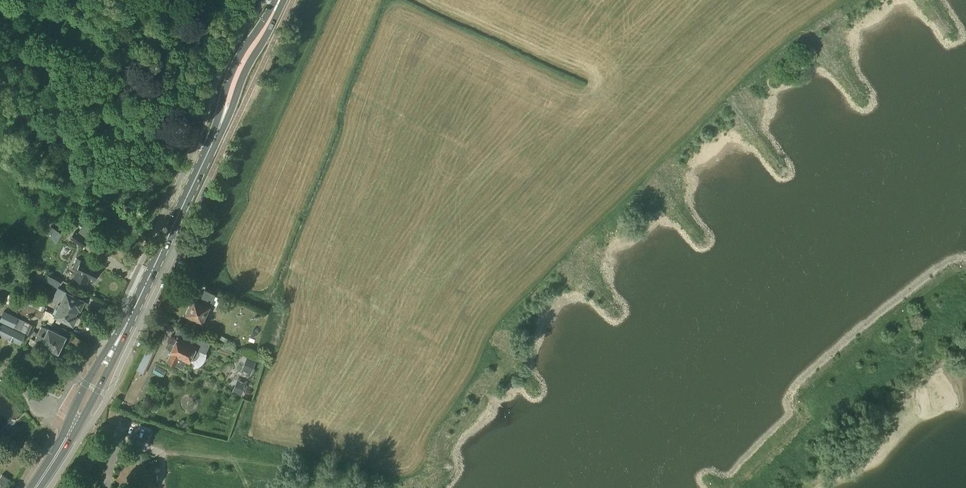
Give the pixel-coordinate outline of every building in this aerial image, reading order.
[(74,232),(69,239),(82,249),(87,242),(74,232)] [(81,260),(77,258),(72,267),(77,270),(74,277),(87,282),(89,277),(94,279),(99,268),(82,260),(81,260)] [(49,270),(46,274),(52,280),(56,276),(49,270)] [(80,308),(84,300),(58,288),(52,300),(58,303),(58,302),(76,311),(78,308),(80,308)] [(215,293),(205,289),(199,301),(193,299),(186,314),(193,317),(191,321),(200,324),(201,322),(202,322),(215,293)] [(20,296),(15,307),(41,318),(41,319),(52,324),(55,318),(51,313),(45,310),(46,308),(20,296)] [(58,302),(58,303),(55,308),(58,309),(55,315),(72,324),(76,316),(74,315),(76,311),(58,302)] [(4,311),(1,316),(15,323),(18,318),(4,311)] [(1,316),(0,319),(0,321),(13,327),(15,323),(1,316)] [(22,326),(33,331),(35,326),(24,321),(22,326)] [(20,345),(25,335),(0,323),(0,336),(20,345)] [(33,331),(22,326),(20,330),(31,335),(33,331)] [(38,333),(62,344),(65,336),(48,328),(48,329),(41,326),(38,333)] [(62,344),(38,333),(35,340),(41,343),(41,344),(58,352),(62,344)] [(203,352),(208,341),(189,333),(186,338),(183,337),(181,338),(178,337),(174,344),(172,343),(170,343),(169,345),(168,346),(168,348),(169,350),(171,351),(170,352),(171,353),(167,361),(181,368),(185,359),(189,361),(190,359),(192,359),(195,358),(197,357),(198,353),(198,351),(197,349),(203,352)] [(221,336),(218,341),(225,344),(228,339),(221,336)] [(247,358),(244,364),(253,367),(255,361),(247,358)] [(241,395),(243,390),(235,386),(232,392),(241,395)] [(11,480),(2,474),(0,477),(0,487),(5,487),(11,480)]
